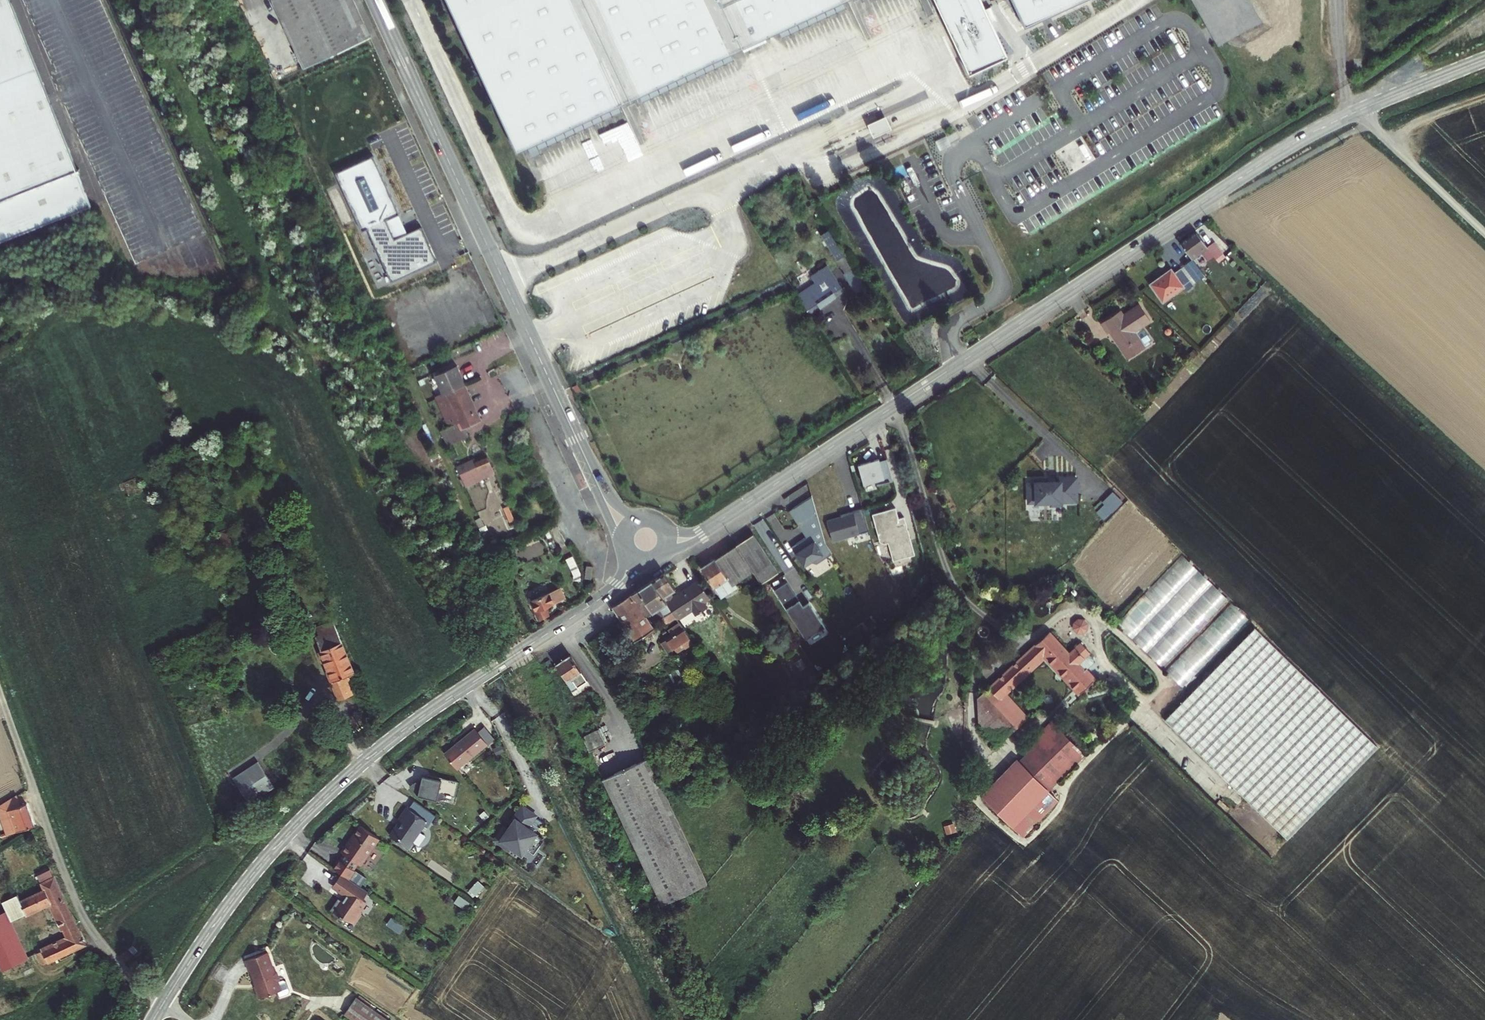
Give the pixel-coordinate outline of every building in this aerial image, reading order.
[(93,206),(14,0),(0,0),(0,243),(93,206)] [(304,64),(371,39),(353,0),(275,0),(304,64)] [(522,163),(881,0),(448,0),(522,163)] [(972,83),(1014,64),(985,0),(934,0),(972,83)] [(1029,27),(1088,0),(1016,0),(1029,27)] [(885,116),(868,123),(874,136),(891,129),(885,116)] [(366,229),(392,217),(399,214),(372,156),(334,173),(361,231),(366,229)] [(396,226),(392,217),(366,229),(390,282),(436,261),(420,226),(404,234),(400,225),(396,226)] [(851,263),(832,233),(827,236),(830,240),(827,242),(844,268),(851,263)] [(1173,248),(1186,264),(1194,256),(1202,265),(1216,253),(1207,243),(1202,247),(1190,234),(1173,248)] [(815,280),(796,292),(810,314),(844,292),(828,265),(812,275),(815,280)] [(852,272),(845,276),(857,294),(863,289),(852,272)] [(1165,276),(1145,292),(1159,309),(1179,293),(1183,298),(1190,292),(1176,275),(1169,280),(1165,276)] [(1107,314),(1092,331),(1102,340),(1104,337),(1126,359),(1139,345),(1124,331),(1140,314),(1127,303),(1112,319),(1107,314)] [(454,366),(433,376),(454,423),(457,428),(477,419),(461,384),(463,384),(454,366)] [(454,423),(437,431),(444,445),(465,435),(461,426),(457,428),(454,423)] [(1021,469),(1020,512),(1028,512),(1028,520),(1064,521),(1064,507),(1080,507),(1080,486),(1078,483),(1079,467),(1066,467),(1066,457),(1028,456),(1028,469),(1021,469)] [(478,470),(490,465),(487,458),(475,463),(458,472),(465,488),(483,480),(478,470)] [(473,459),(456,467),(458,472),(475,463),(473,459)] [(490,465),(478,470),(483,480),(494,474),(490,465)] [(892,561),(914,556),(906,518),(899,519),(896,508),(872,513),(879,544),(888,542),(892,561)] [(861,509),(826,519),(832,541),(868,531),(861,509)] [(813,535),(794,545),(805,564),(823,553),(813,535)] [(749,543),(731,555),(750,582),(756,592),(774,579),(749,543)] [(1185,553),(1115,623),(1180,687),(1250,617),(1185,553)] [(731,555),(710,570),(730,600),(735,597),(733,593),(750,582),(731,555)] [(594,567),(587,567),(586,578),(586,579),(592,580),(594,567)] [(730,600),(710,570),(697,578),(718,608),(730,600)] [(661,581),(647,590),(673,629),(684,622),(687,627),(703,616),(699,611),(706,606),(706,605),(697,611),(685,594),(675,601),(670,605),(667,601),(672,598),(668,591),(661,581)] [(548,593),(553,602),(562,596),(557,588),(548,593)] [(694,588),(685,594),(697,611),(706,605),(694,588)] [(1073,588),(1062,598),(1066,602),(1056,611),(1080,636),(1089,627),(1082,619),(1090,611),(1074,595),(1077,592),(1073,588)] [(647,590),(606,617),(630,652),(650,638),(643,628),(649,625),(653,632),(664,624),(674,639),(658,650),(666,662),(686,648),(647,590)] [(554,603),(553,602),(548,593),(531,602),(532,605),(530,606),(533,612),(535,611),(539,620),(550,614),(546,608),(554,603)] [(317,638),(334,630),(331,623),(313,630),(317,638)] [(1257,628),(1167,720),(1289,840),(1380,749),(1257,628)] [(313,640),(318,651),(339,643),(334,630),(317,638),(313,640)] [(1035,645),(1045,656),(1080,694),(1094,680),(1086,671),(1096,661),(1088,655),(1090,653),(1080,643),(1069,653),(1049,632),(1035,645)] [(353,688),(360,685),(343,642),(339,643),(318,651),(332,683),(337,694),(353,688)] [(1035,645),(1027,652),(1037,663),(1045,656),(1035,645)] [(557,649),(547,656),(556,663),(564,671),(577,664),(573,654),(567,655),(557,649)] [(1037,663),(1027,652),(978,698),(979,726),(998,747),(1028,720),(1005,694),(1037,663)] [(580,668),(561,680),(574,699),(593,687),(580,668)] [(333,696),(337,694),(332,683),(327,685),(333,696)] [(1095,684),(1082,697),(1093,709),(1106,695),(1095,684)] [(353,688),(337,694),(333,696),(336,703),(356,694),(353,688)] [(981,796),(1023,837),(1058,801),(1049,792),(1084,755),(1051,722),(1040,732),(1023,749),(1028,753),(1020,762),(1018,760),(981,796)] [(1034,726),(1017,743),(1023,749),(1040,732),(1034,726)] [(476,728),(448,751),(462,769),(491,745),(476,728)] [(602,728),(584,737),(591,752),(609,744),(602,728)] [(259,757),(234,773),(252,801),(277,785),(259,757)] [(709,884),(649,757),(598,783),(657,909),(709,884)] [(424,776),(419,793),(439,798),(441,791),(456,795),(460,781),(444,776),(443,781),(424,776)] [(16,807),(12,798),(0,805),(0,813),(16,807)] [(0,813),(0,823),(3,831),(0,833),(0,839),(33,825),(24,804),(16,807),(0,813)] [(411,812),(394,837),(409,848),(427,823),(411,812)] [(517,822),(503,846),(530,862),(544,838),(517,822)] [(384,842),(367,832),(348,866),(365,876),(384,842)] [(341,876),(333,886),(356,903),(342,921),(353,929),(372,904),(362,897),(365,893),(341,876)] [(5,911),(9,919),(45,901),(63,937),(36,950),(42,962),(82,941),(49,877),(36,883),(39,890),(18,900),(16,896),(2,904),(5,911)] [(2,969),(27,957),(9,919),(5,911),(0,913),(0,965),(2,969)] [(124,948),(124,949),(131,955),(135,950),(128,944),(124,948)] [(257,987),(261,1000),(283,992),(280,982),(281,979),(279,973),(277,972),(270,954),(247,962),(251,973),(253,972),(258,987),(257,987)] [(346,1015),(353,1019),(390,1019),(359,998),(346,1015)]
